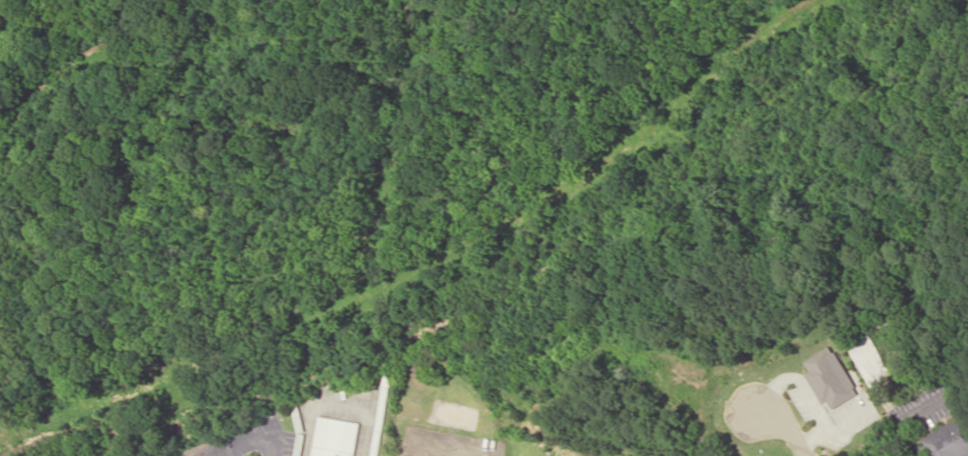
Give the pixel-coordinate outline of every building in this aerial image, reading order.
[(850,343),(871,387),(893,377),(872,332),(850,343)] [(822,403),(828,400),(832,408),(859,393),(834,345),(805,360),(811,372),(807,374),(822,403)] [(967,413),(921,439),(931,455),(967,455),(967,415),(967,413)] [(359,421),(353,455),(312,455),(319,415),(359,421)]
